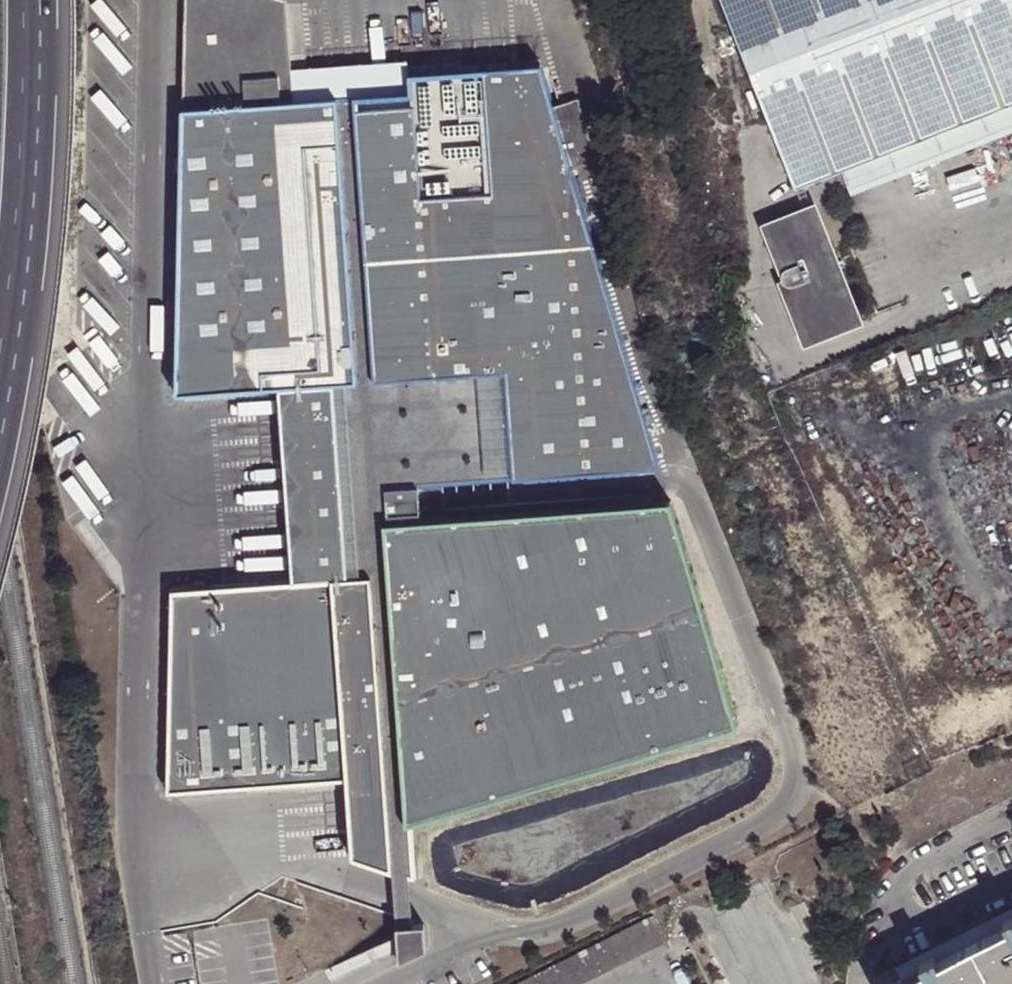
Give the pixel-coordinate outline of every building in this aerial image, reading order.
[(734,732),(667,508),(417,530),(414,485),(657,472),(567,168),(599,162),(577,99),(548,108),(534,70),(406,78),(407,62),(292,66),(285,0),(186,0),(175,404),(275,395),(291,590),(169,602),(163,800),(341,792),(345,872),(413,884),(409,829),(734,732)] [(794,188),(1011,103),(1011,0),(720,0),(794,188)] [(863,317),(836,254),(826,258),(818,239),(812,236),(820,214),(816,205),(769,224),(787,268),(784,271),(784,275),(812,339),(863,317)] [(826,258),(836,254),(820,214),(812,236),(818,239),(826,258)] [(904,960),(910,972),(916,969),(915,963),(927,956),(931,962),(964,946),(1001,928),(1000,921),(1011,916),(1011,906),(904,960)] [(425,916),(400,916),(400,946),(426,946),(425,916)] [(664,943),(651,916),(514,983),(581,983),(664,943)] [(1001,928),(1011,923),(1011,916),(1000,921),(1001,928)] [(1001,928),(964,946),(983,983),(1009,983),(1011,983),(1011,923),(1001,928)] [(964,946),(931,962),(916,969),(910,972),(888,983),(983,983),(964,946)] [(915,963),(916,969),(931,962),(927,956),(915,963)]
